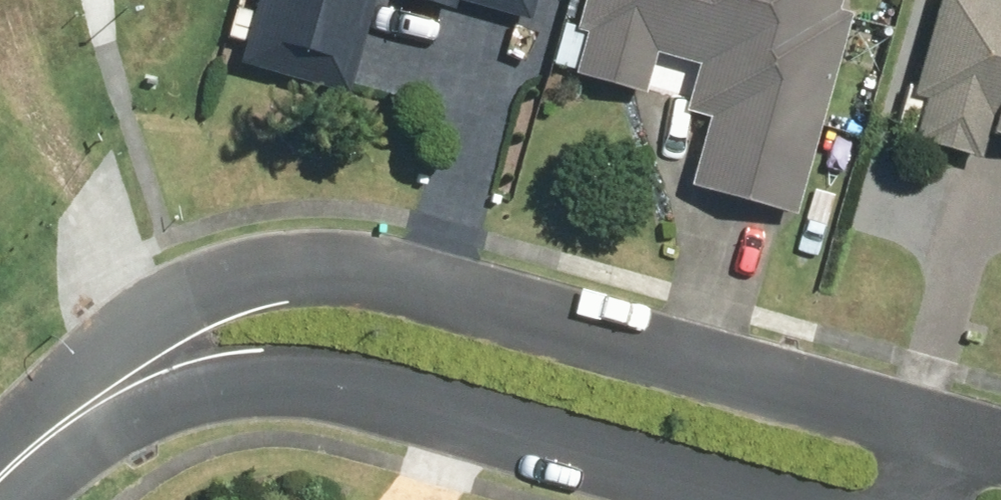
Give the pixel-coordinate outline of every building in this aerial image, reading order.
[(242,61),(352,91),(377,0),(259,0),(242,61)] [(458,8),(460,0),(427,0),(458,8)] [(532,19),(537,0),(465,0),(532,19)] [(845,14),(834,11),(836,0),(579,0),(572,26),(563,23),(550,75),(643,97),(645,87),(686,97),(681,116),(700,121),(683,191),(795,219),(845,14)] [(896,142),(967,160),(972,138),(1000,145),(1000,0),(932,0),(896,142)]
